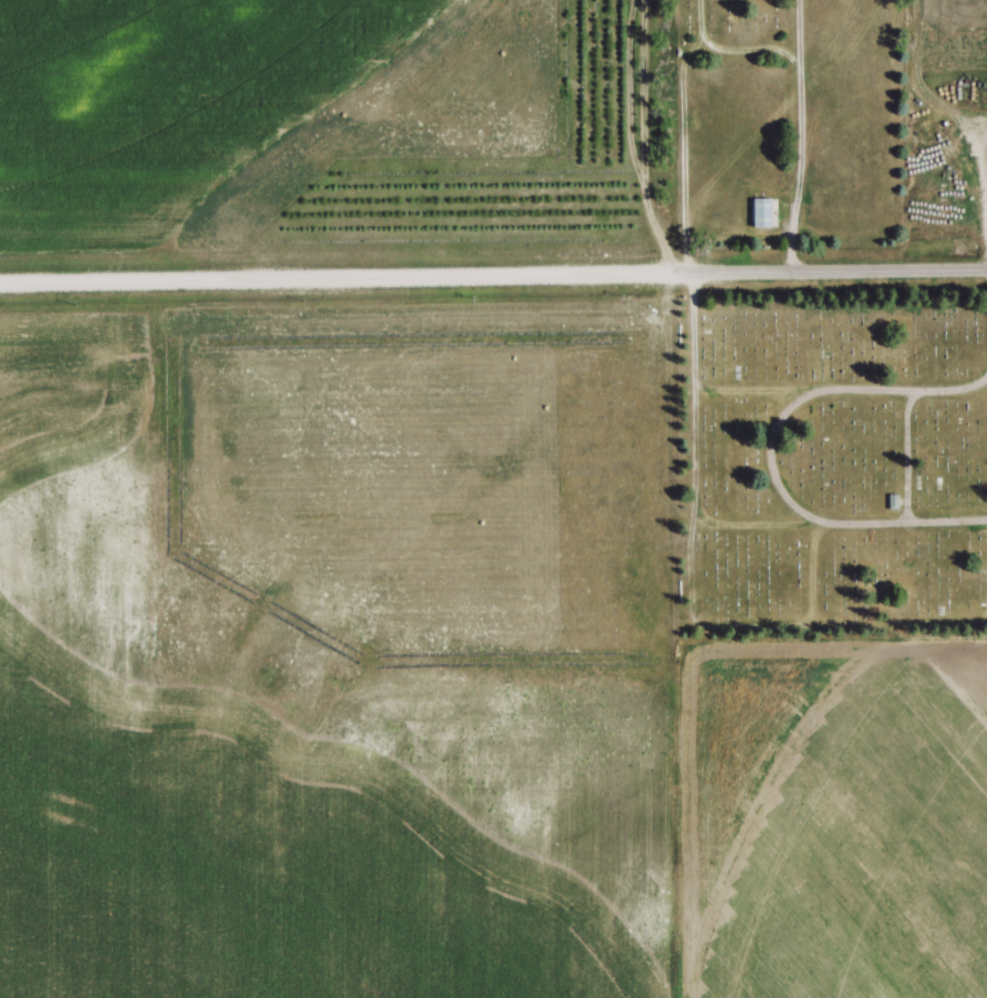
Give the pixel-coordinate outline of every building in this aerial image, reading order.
[(769,200),(751,200),(751,228),(769,228),(769,200)]
